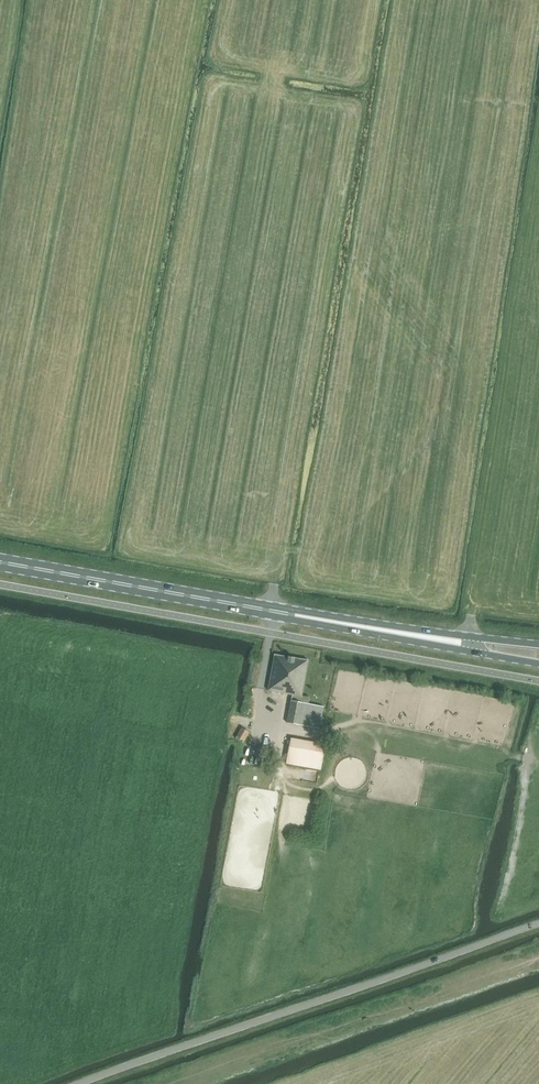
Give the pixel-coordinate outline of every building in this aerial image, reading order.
[(307,660),(275,655),(268,691),(292,695),(287,723),(319,729),(322,708),(308,704),(309,697),(301,697),(307,660)] [(236,739),(243,743),(249,733),(242,729),(236,739)] [(287,763),(320,769),(325,746),(291,739),(287,763)]
